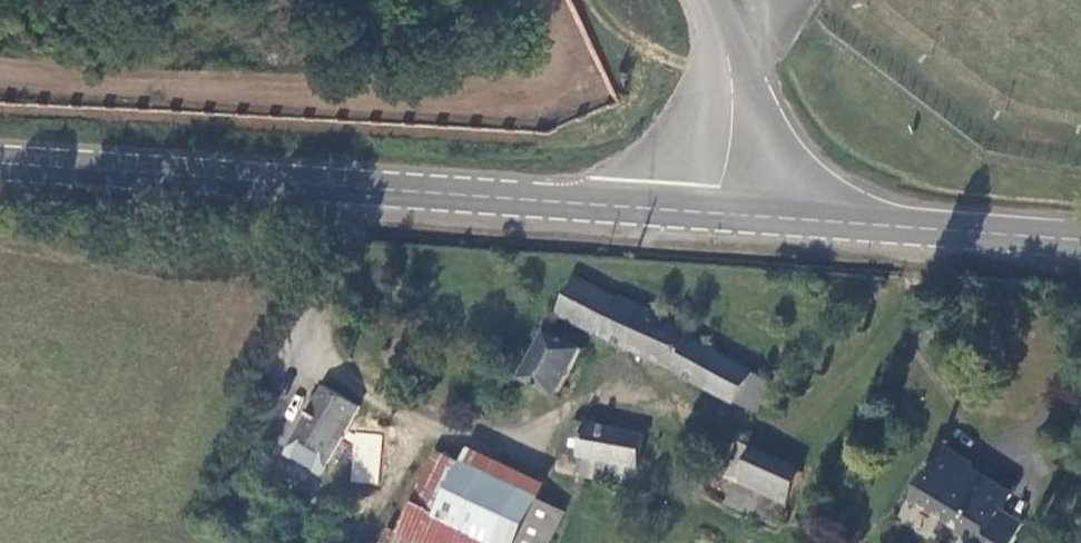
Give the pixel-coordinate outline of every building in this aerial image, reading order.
[(995,45),(1051,76),(1080,21),(1080,22),(1080,0),(1020,0),(995,45)] [(754,412),(770,381),(688,339),(692,332),(576,274),(557,312),(754,412)] [(549,329),(523,380),(557,399),(584,349),(549,329)] [(321,477),(360,407),(326,388),(287,458),(321,477)] [(587,462),(639,466),(643,436),(575,424),(572,441),(583,443),(581,461),(587,462)] [(378,484),(382,435),(353,432),(349,482),(378,484)] [(740,482),(789,506),(805,473),(742,444),(726,477),(740,482)] [(545,481),(469,446),(462,462),(538,497),(545,481)] [(565,509),(538,497),(462,462),(438,451),(398,533),(391,530),(385,542),(549,542),(565,509)] [(939,458),(908,507),(965,542),(980,542),(985,536),(996,542),(1006,542),(1010,536),(1002,531),(1006,524),(996,517),(1007,500),(939,458)] [(636,487),(639,466),(587,462),(585,481),(636,487)] [(780,528),(789,506),(740,482),(729,505),(780,528)]
